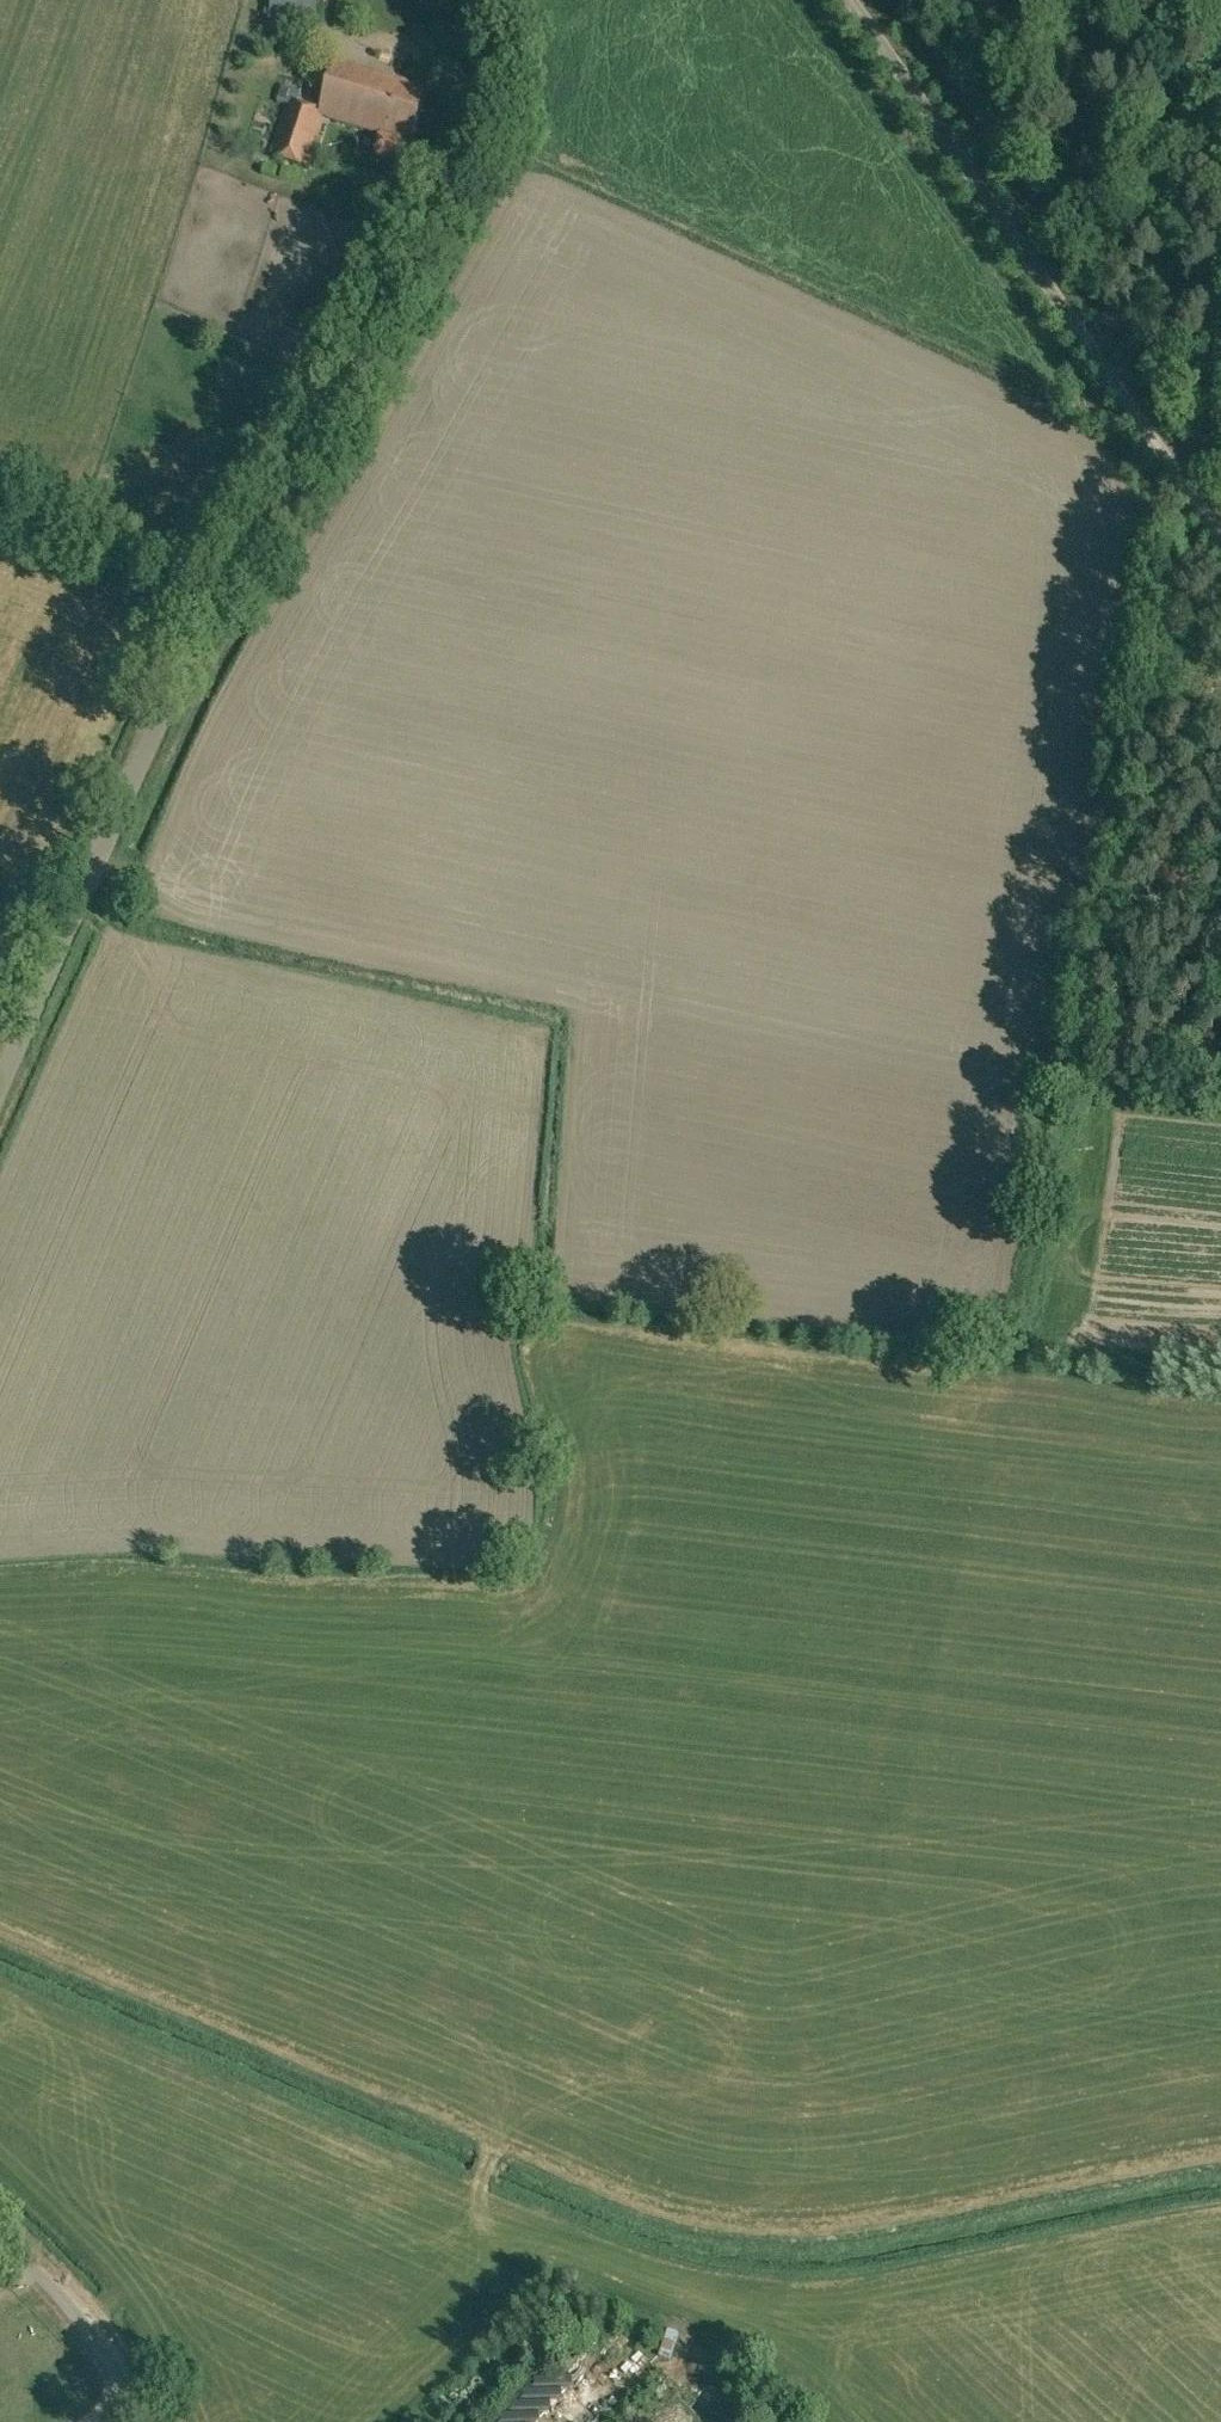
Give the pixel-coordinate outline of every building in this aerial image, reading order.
[(326,0),(274,0),(271,18),(321,27),(326,0)] [(427,90),(336,61),(321,109),(327,116),(382,134),(375,155),(402,164),(409,142),(411,143),(427,90)] [(309,164),(322,123),(319,115),(297,109),(301,94),(283,89),(279,100),(287,103),(272,153),(309,164)]
